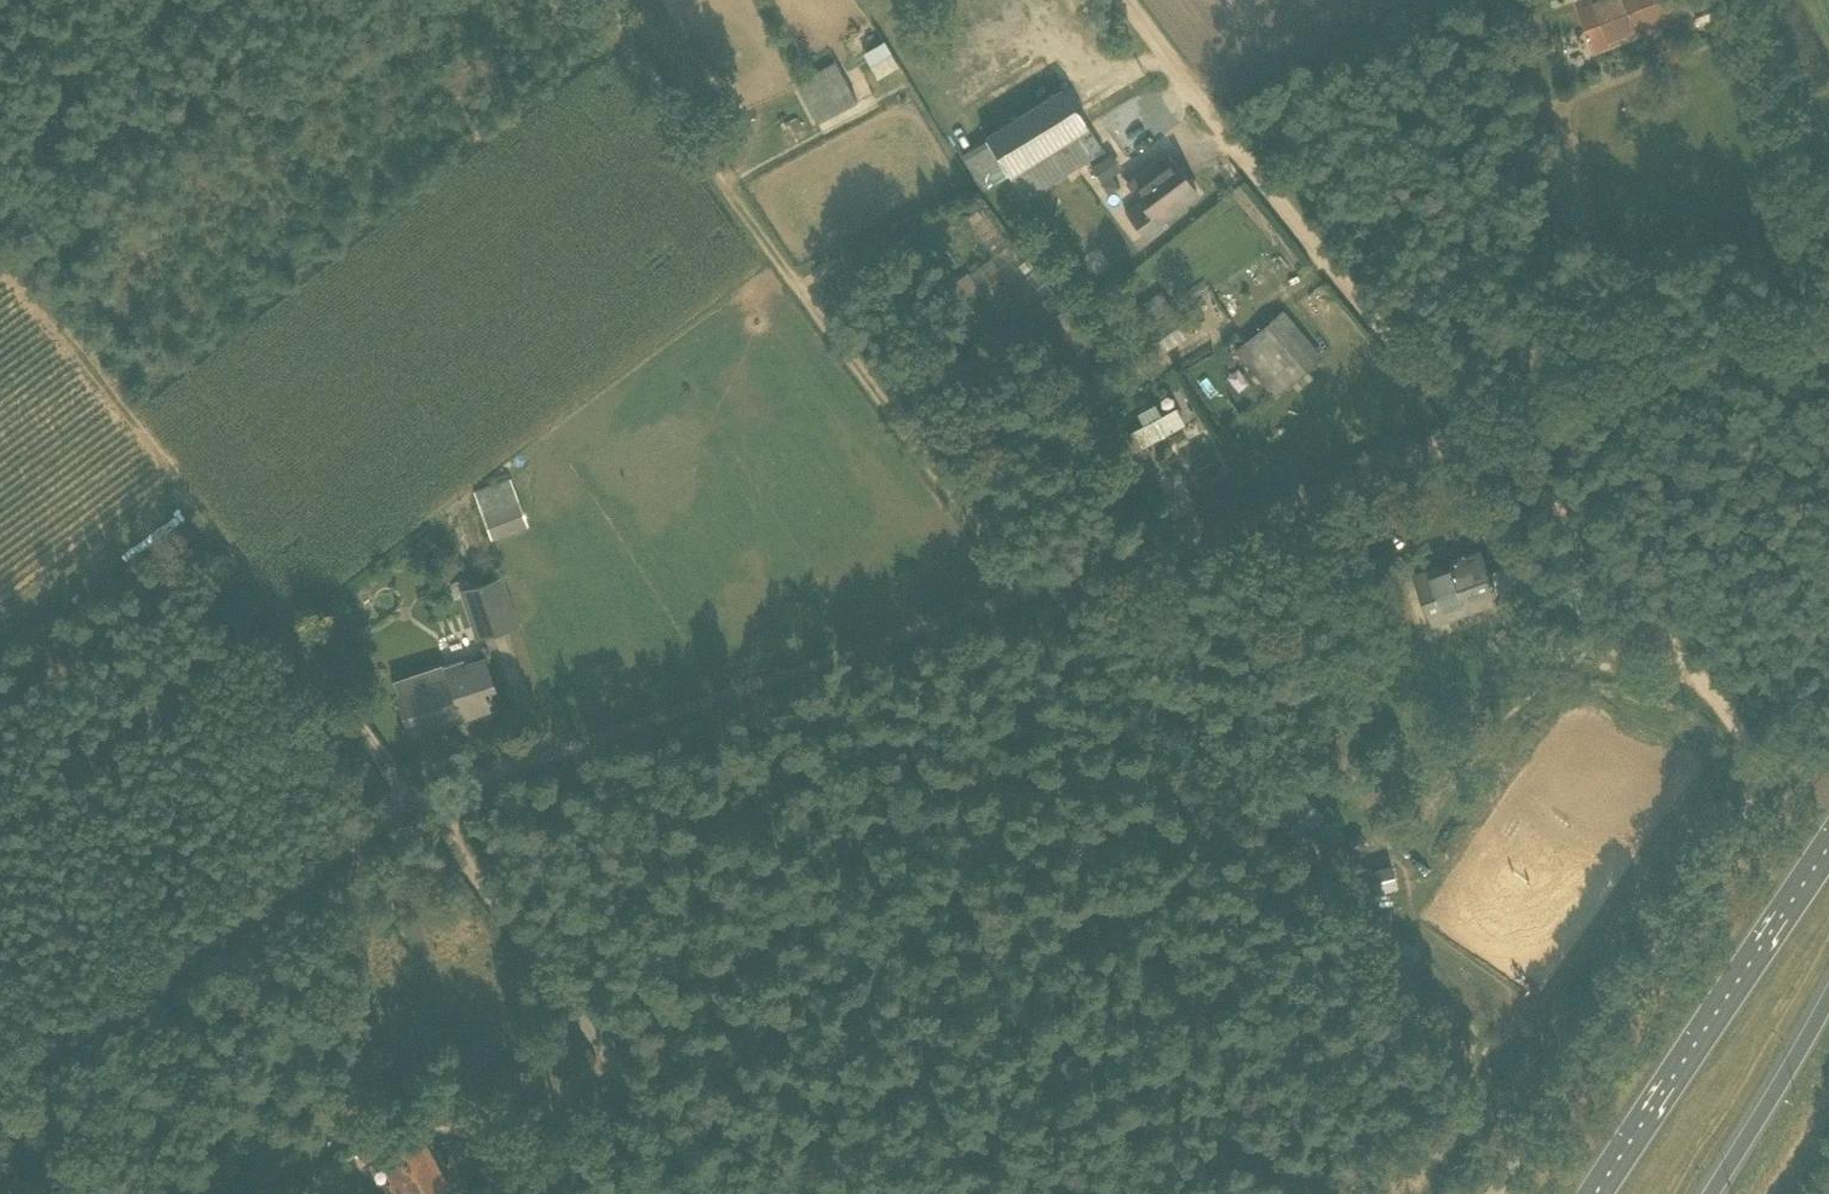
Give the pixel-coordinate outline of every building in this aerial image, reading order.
[(1597,48),(1693,10),(1689,0),(1578,0),(1597,48)] [(1101,9),(1091,16),(1101,32),(1111,25),(1101,9)] [(873,75),(896,65),(884,40),(861,50),(873,75)] [(795,78),(813,120),(854,102),(836,60),(795,78)] [(1048,188),(1106,149),(1062,87),(982,134),(987,142),(963,156),(984,190),(1006,175),(1015,190),(1048,188)] [(1129,183),(1143,203),(1127,214),(1144,237),(1160,225),(1158,222),(1198,193),(1173,159),(1161,168),(1155,162),(1129,183)] [(1272,394),(1322,359),(1286,307),(1235,342),(1272,394)] [(1184,424),(1176,405),(1158,413),(1154,402),(1116,418),(1128,448),(1184,424)] [(510,477),(473,491),(492,539),(528,525),(510,477)] [(1469,600),(1497,591),(1482,551),(1416,574),(1433,622),(1472,608),(1469,600)] [(500,577),(463,589),(479,635),(515,623),(500,577)] [(462,717),(493,706),(487,687),(492,685),(484,659),(458,667),(460,673),(398,694),(411,733),(462,716),(462,717)] [(391,1185),(396,1193),(436,1193),(448,1188),(418,1128),(379,1147),(397,1182),(391,1185)]
